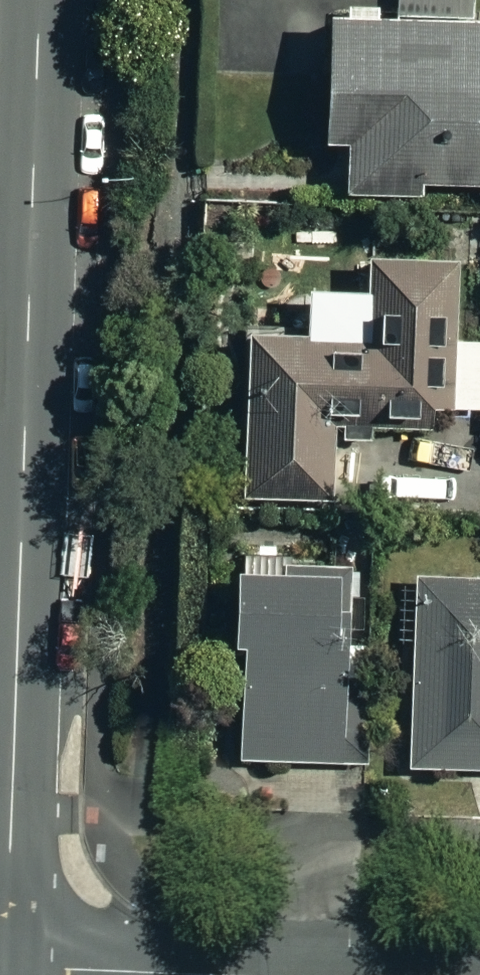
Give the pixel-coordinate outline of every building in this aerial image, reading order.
[(397,24),(322,23),(320,148),(342,148),(341,195),(479,198),(479,26),(472,26),(473,0),(398,0),(397,24)] [(329,434),(431,435),(431,422),(479,423),(479,344),(449,343),(450,260),(362,259),(361,344),(241,343),(240,504),(329,504),(329,434)] [(286,579),(227,579),(228,655),(235,655),(237,765),(348,764),(346,568),(285,569),(286,579)] [(412,584),(406,770),(479,773),(479,586),(412,584)]
